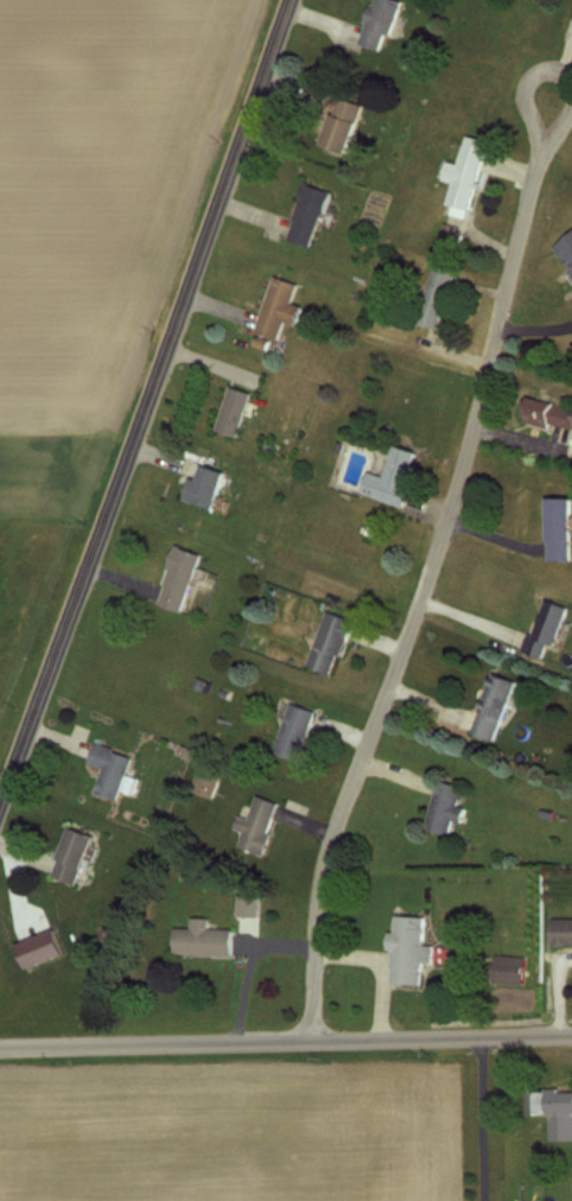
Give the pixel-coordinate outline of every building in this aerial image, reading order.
[(355,43),(380,51),(397,0),(369,0),(355,43)] [(341,154),(359,105),(334,96),(316,145),(341,154)] [(484,140),(463,135),(457,164),(444,161),(440,179),(450,182),(444,208),(467,213),(484,140)] [(325,191),(300,183),(283,239),(308,246),(325,191)] [(571,273),(571,230),(551,245),(571,273)] [(414,323),(436,329),(452,268),(430,262),(414,323)] [(251,332),(273,339),(280,320),(292,324),(298,306),(287,302),(293,283),(269,275),(251,332)] [(235,437),(249,392),(226,385),(213,431),(235,437)] [(523,396),(518,419),(571,431),(571,406),(523,396)] [(399,505),(415,452),(391,445),(382,477),(365,472),(359,493),(399,505)] [(181,500),(210,510),(223,473),(195,463),(181,500)] [(544,560),(568,560),(568,498),(544,498),(544,560)] [(155,605),(181,611),(195,552),(170,546),(155,605)] [(523,651),(545,659),(565,606),(543,598),(523,651)] [(305,666),(331,675),(350,619),(324,611),(305,666)] [(493,741),(512,680),(488,672),(470,733),(493,741)] [(312,710),(286,703),(272,754),(298,761),(312,710)] [(129,754),(92,744),(86,764),(100,768),(92,794),(115,801),(129,754)] [(217,778),(196,772),(190,791),(211,797),(217,778)] [(462,807),(455,805),(459,785),(434,781),(425,830),(447,834),(449,820),(459,822),(462,807)] [(236,845),(259,854),(278,804),(255,795),(246,819),(237,815),(232,828),(241,831),(236,845)] [(90,836),(66,827),(48,876),(72,885),(90,836)] [(422,916),(390,915),(387,983),(417,984),(418,961),(429,961),(430,945),(421,945),(422,916)] [(229,956),(229,929),(206,929),(206,918),(188,918),(188,928),(171,928),(171,955),(229,956)] [(549,919),(549,945),(571,945),(571,919),(549,919)] [(521,984),(522,956),(491,954),(490,983),(521,984)] [(526,1115),(548,1115),(548,1140),(571,1140),(571,1089),(526,1089),(526,1115)]
